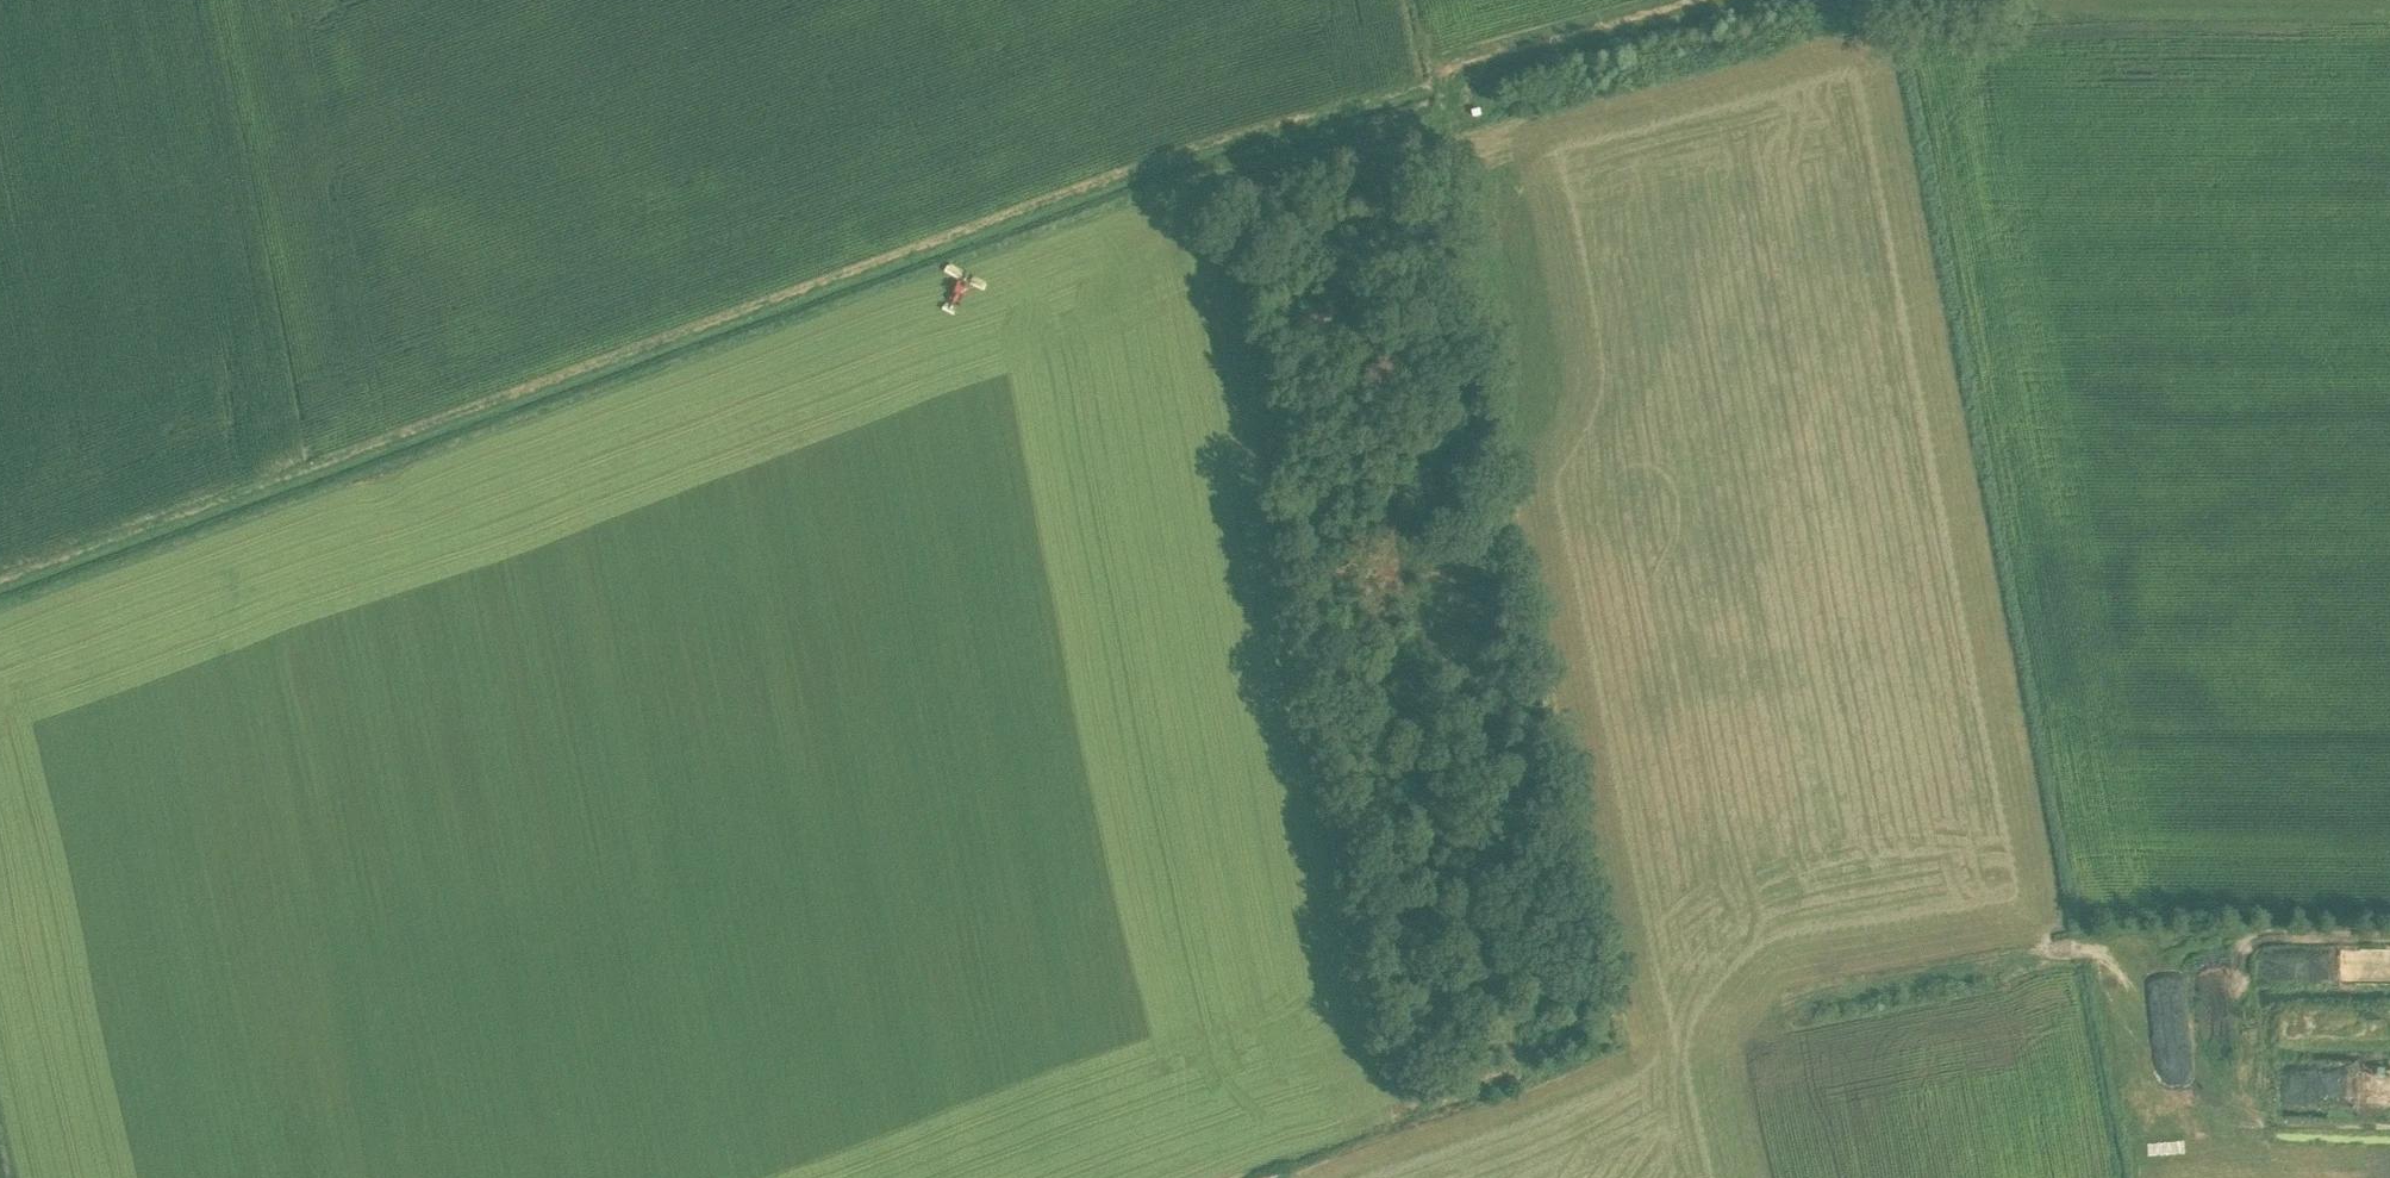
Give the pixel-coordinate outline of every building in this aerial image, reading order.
[(2350,1062),(2351,1107),(2389,1106),(2389,1062),(2350,1062)]
